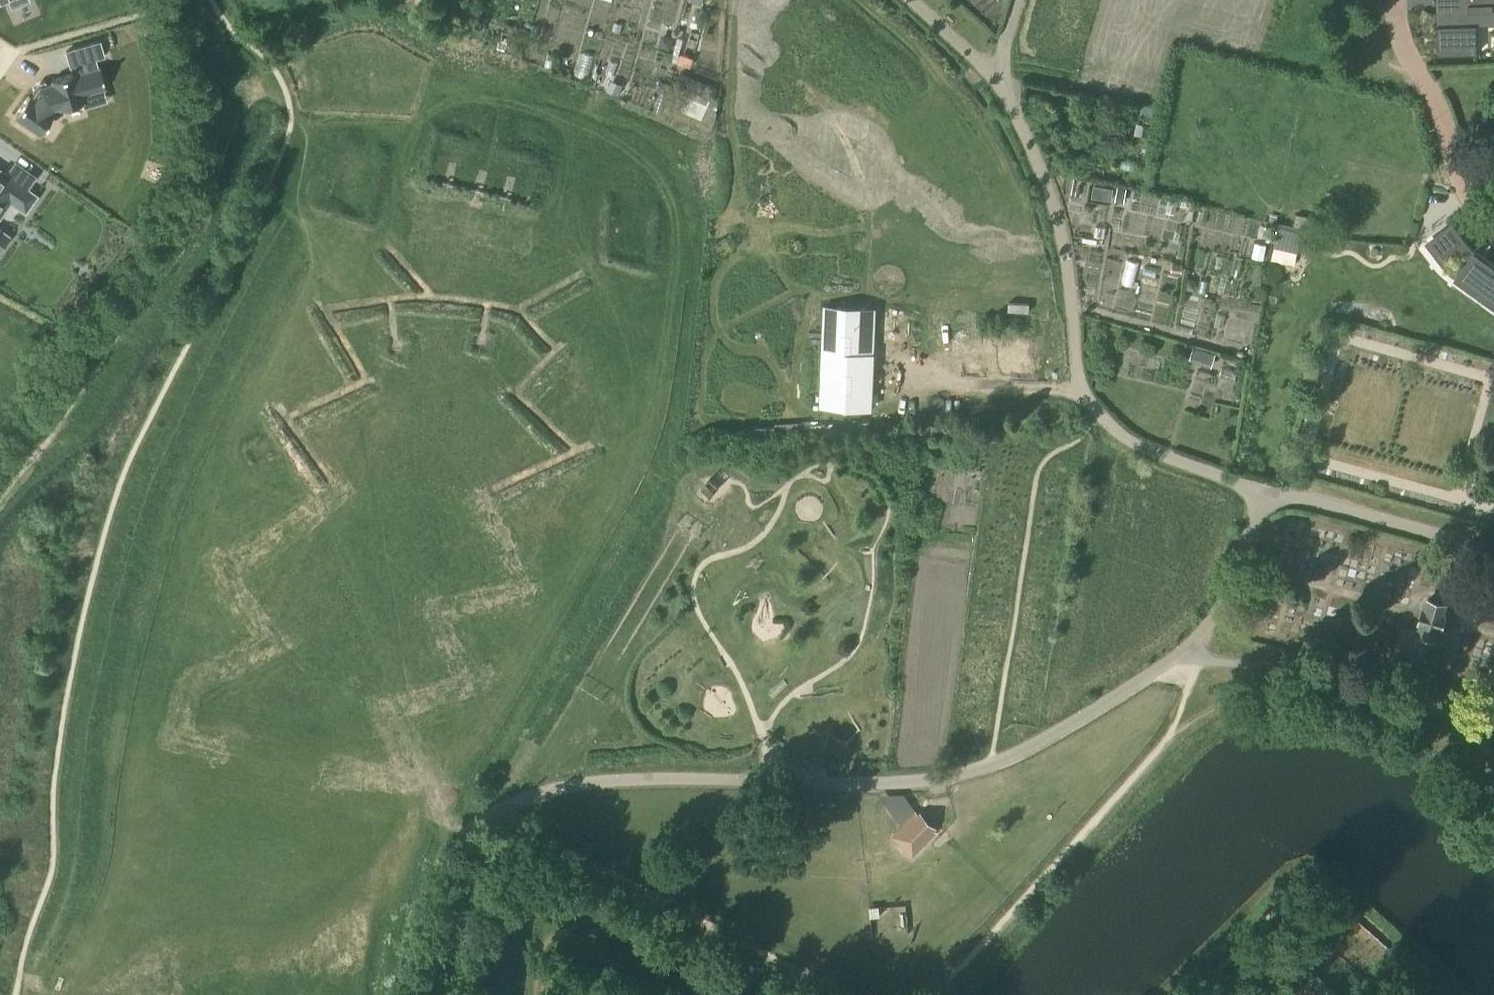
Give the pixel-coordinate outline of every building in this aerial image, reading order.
[(1435,11),(1437,55),(1468,53),(1467,26),(1493,25),(1493,0),(1458,0),(1459,10),(1435,11)] [(26,97),(12,117),(37,134),(51,115),(54,118),(61,113),(60,108),(82,102),(79,91),(103,84),(98,68),(96,68),(93,59),(102,56),(98,42),(64,52),(69,66),(70,66),(72,74),(50,80),(51,83),(44,85),(43,82),(35,84),(30,91),(33,93),(29,99),(26,97)] [(701,121),(710,100),(683,89),(675,109),(701,121)] [(0,170),(0,199),(2,197),(25,213),(37,196),(0,170)] [(1450,224),(1430,236),(1438,250),(1459,237),(1450,224)] [(1300,230),(1276,225),(1272,245),(1296,250),(1300,230)] [(1493,299),(1493,266),(1473,250),(1457,271),(1493,299)] [(872,353),(875,299),(828,297),(826,352),(821,352),(818,408),(873,410),(875,353),(872,353)] [(990,337),(973,336),(974,352),(958,351),(956,380),(972,381),(973,362),(988,363),(987,378),(1030,380),(1032,345),(990,343),(990,337)] [(1442,616),(1445,606),(1427,601),(1424,611),(1422,611),(1418,624),(1420,625),(1417,635),(1435,640),(1438,630),(1440,630),(1444,617),(1442,616)] [(915,811),(891,836),(912,857),(937,832),(935,831),(937,828),(920,812),(918,814),(915,811)]
